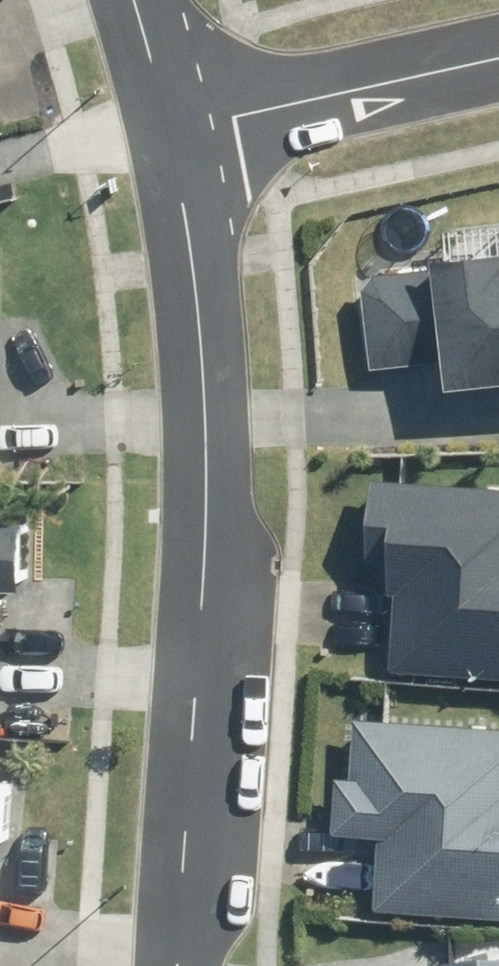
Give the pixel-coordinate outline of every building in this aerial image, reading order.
[(440,265),(371,272),(380,363),(454,356),(456,378),(498,374),(498,245),(439,251),(440,265)] [(391,670),(498,676),(498,487),(373,480),(370,547),(397,548),(391,670)] [(16,577),(20,517),(0,516),(0,576),(16,577)] [(342,774),(340,831),(383,833),(380,908),(498,913),(498,724),(358,718),(356,775),(342,774)]
